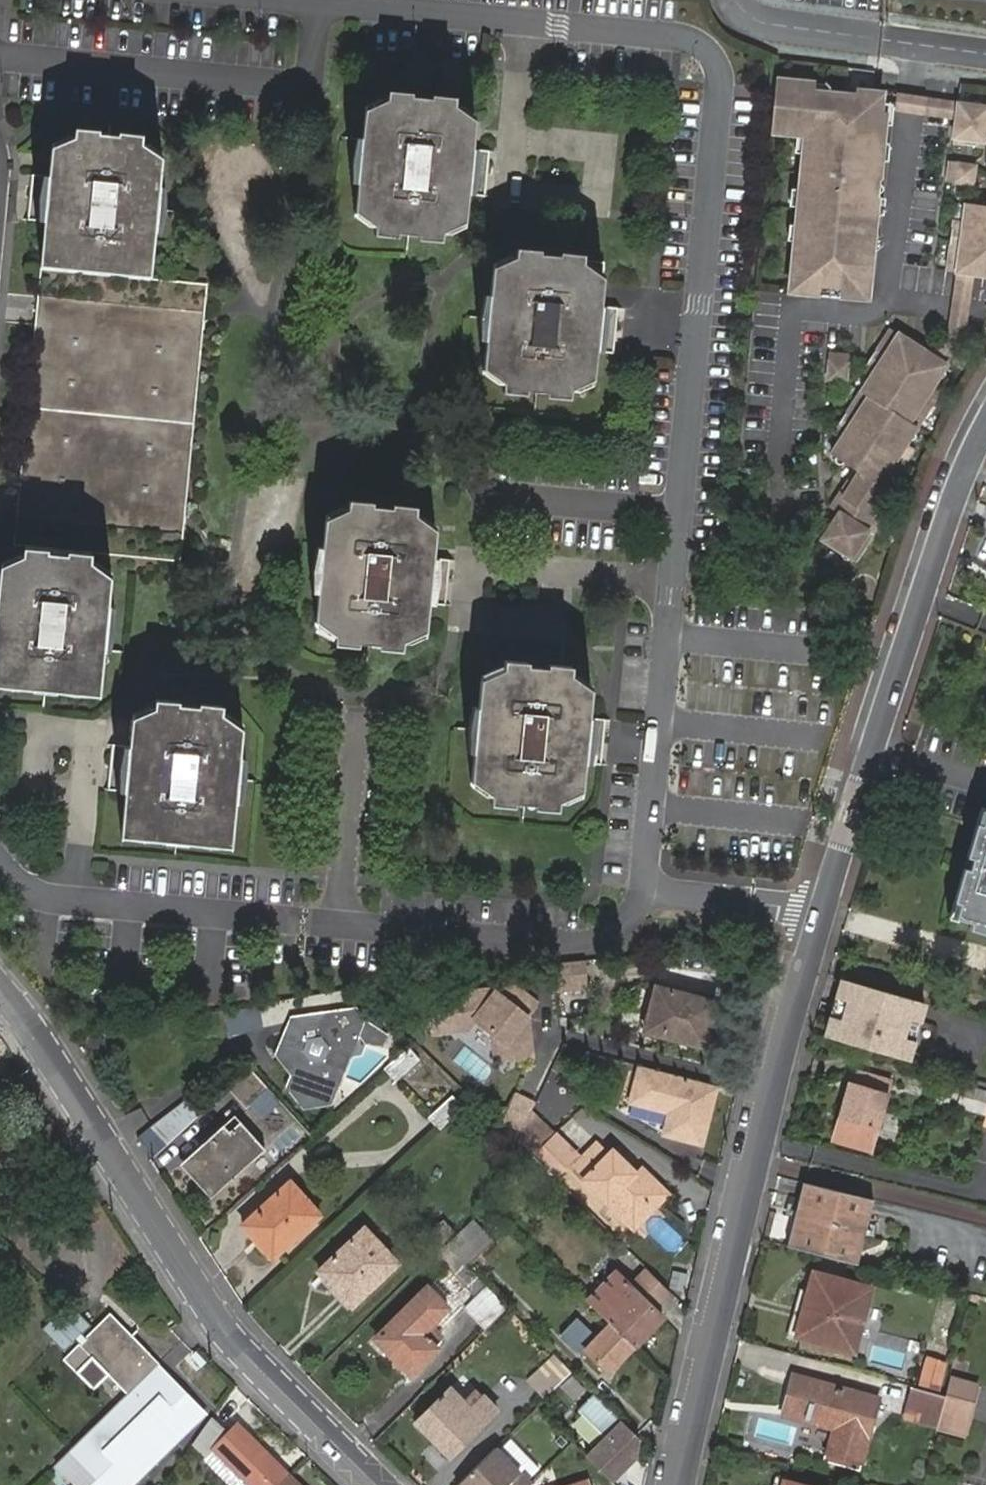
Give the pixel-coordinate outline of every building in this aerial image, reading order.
[(930,0),(907,0),(907,1),(985,8),(985,6),(930,0)] [(881,118),(883,98),(856,96),(855,101),(813,97),(814,88),(774,83),(769,138),(805,143),(790,297),(867,304),(885,119),(881,118)] [(364,142),(360,186),(357,214),(378,216),(376,230),(375,238),(399,241),(399,237),(400,229),(420,232),(420,239),(419,243),(442,245),(443,238),(445,224),(466,226),(469,197),(473,153),(477,126),(455,124),(457,112),(458,102),(434,99),(434,103),(433,112),(413,109),(413,102),(414,97),(391,95),(389,103),(388,116),(367,114),(364,142)] [(911,102),(896,100),(894,114),(909,117),(956,123),(958,109),(911,102)] [(434,103),(413,102),(413,109),(433,112),(434,103)] [(367,111),(367,114),(388,116),(389,103),(382,103),(377,106),(367,111)] [(953,143),(985,148),(985,113),(958,109),(956,123),(953,143)] [(463,111),(457,112),(455,124),(477,126),(477,122),(470,117),(463,111)] [(48,222),(13,546),(23,547),(23,554),(21,569),(1,567),(0,576),(0,678),(98,689),(102,653),(107,606),(109,579),(90,577),(92,561),(93,554),(176,564),(207,287),(152,280),(156,234),(160,188),(163,160),(142,158),(144,144),(144,137),(78,131),(77,137),(76,151),(56,149),(53,177),(48,222)] [(57,144),(56,149),(76,151),(77,137),(69,136),(57,144)] [(354,185),(360,186),(364,142),(358,141),(353,164),(354,185)] [(151,145),(144,144),(142,158),(163,160),(163,154),(151,145)] [(491,155),(473,153),(469,197),(486,198),(491,155)] [(976,171),(950,169),(947,186),(973,190),(976,171)] [(32,220),(48,222),(53,177),(37,175),(32,220)] [(166,189),(160,188),(156,234),(161,235),(167,211),(166,189)] [(964,204),(961,226),(954,225),(946,279),(956,280),(974,283),(985,284),(985,208),(964,204)] [(378,216),(357,214),(356,219),(363,224),(369,230),(376,230),(378,216)] [(465,231),(466,226),(445,224),(443,238),(451,239),(458,235),(465,231)] [(399,237),(420,239),(420,232),(400,229),(399,237)] [(491,299),(487,344),(483,373),(504,375),(503,388),(502,396),(524,399),(524,395),(525,388),(548,390),(547,398),(547,401),(567,403),(568,396),(570,381),(593,383),(596,356),(601,311),(606,268),(582,265),(582,260),(562,257),(562,261),(561,270),(538,268),(539,258),(539,255),(518,253),(517,261),(516,275),(494,272),(491,299)] [(562,261),(539,258),(538,268),(561,270),(562,261)] [(494,268),(494,272),(516,275),(517,261),(510,260),(494,268)] [(974,283),(956,280),(947,337),(931,361),(947,372),(966,343),(974,283)] [(480,343),(487,344),(491,299),(485,298),(480,323),(480,343)] [(620,314),(601,311),(596,356),(614,358),(620,314)] [(937,388),(947,372),(931,361),(890,335),(862,378),(870,384),(862,396),(917,432),(943,392),(937,388)] [(849,361),(829,359),(827,385),(846,387),(849,361)] [(504,375),(483,373),(483,379),(495,388),(503,388),(504,375)] [(593,389),(593,383),(570,381),(568,396),(576,397),(585,393),(593,389)] [(524,395),(547,398),(548,390),(525,388),(524,395)] [(917,432),(862,396),(833,441),(839,444),(829,459),(852,474),(887,496),(914,455),(908,451),(919,434),(917,432)] [(887,496),(852,474),(829,512),(839,519),(822,545),(853,565),(878,527),(869,521),(887,496)] [(322,551),(318,596),(315,623),(336,626),(335,639),(334,647),(356,650),(357,645),(358,638),(380,640),(379,648),(378,652),(400,655),(401,647),(403,632),(425,634),(428,607),(432,562),(435,535),(413,533),(415,518),(415,511),(392,508),(392,514),(391,522),(370,519),(371,510),(371,506),(350,504),(349,511),(347,526),(325,523),(322,551)] [(392,514),(371,510),(370,519),(391,522),(392,514)] [(326,520),(325,523),(347,526),(349,511),(341,511),(336,513),(326,520)] [(422,518),(415,518),(413,533),(435,535),(435,530),(428,524),(422,518)] [(311,595),(318,596),(322,551),(316,551),(311,573),(311,595)] [(21,569),(23,554),(15,554),(1,563),(1,567),(21,569)] [(100,562),(92,561),(90,577),(109,579),(110,574),(100,562)] [(448,565),(432,562),(428,607),(444,610),(448,565)] [(113,607),(107,606),(102,653),(109,654),(114,629),(113,607)] [(336,626),(315,623),(314,628),(322,635),(328,639),(335,639),(336,626)] [(424,640),(425,634),(403,632),(401,647),(408,648),(424,640)] [(357,645),(379,648),(380,640),(358,638),(357,645)] [(477,711),(472,757),(470,783),(492,786),(491,800),(489,808),(512,811),(512,807),(513,798),(534,801),(534,809),(533,813),(555,815),(556,807),(558,792),(579,794),(582,767),(585,745),(587,722),(590,695),(568,693),(569,678),(570,670),(548,668),(547,673),(546,680),(524,678),(525,671),(525,666),(504,664),(503,671),(502,686),(480,684),(477,711)] [(480,680),(480,684),(502,686),(503,671),(495,671),(480,680)] [(547,673),(525,671),(524,678),(546,680),(547,673)] [(98,689),(0,678),(0,687),(97,698),(98,689)] [(578,679),(569,678),(568,693),(590,695),(590,691),(578,679)] [(129,748),(125,793),(120,833),(229,844),(233,805),(237,760),(240,731),(220,729),(222,715),(222,708),(156,701),(155,709),(153,723),(132,721),(129,748)] [(132,717),(132,721),(153,723),(155,709),(146,708),(140,711),(132,717)] [(466,756),(472,757),(477,711),(471,711),(465,731),(466,756)] [(229,717),(222,715),(220,729),(240,731),(240,727),(229,717)] [(603,724),(587,722),(585,745),(582,767),(598,769),(603,724)] [(106,792),(125,793),(129,748),(113,747),(106,792)] [(243,760),(237,760),(233,805),(240,805),(246,781),(243,760)] [(492,786),(470,783),(469,789),(475,793),(482,799),(491,800),(492,786)] [(578,800),(579,794),(558,792),(556,807),(565,808),(571,804),(578,800)] [(512,807),(534,809),(534,801),(513,798),(512,807)] [(977,823),(983,825),(985,813),(985,810),(982,808),(977,823)] [(970,850),(985,855),(985,813),(983,825),(977,823),(970,850)] [(229,844),(120,833),(119,840),(228,853),(229,844)] [(970,850),(968,856),(974,858),(970,870),(964,868),(955,900),(961,901),(957,917),(972,922),(970,929),(985,933),(985,855),(970,850)] [(974,858),(968,856),(967,859),(964,868),(970,870),(974,858)] [(961,901),(955,900),(951,915),(957,917),(961,901)] [(585,971),(557,974),(559,1001),(588,999),(585,971)] [(925,1003),(843,979),(827,1036),(909,1060),(925,1003)] [(657,989),(649,1015),(666,1020),(661,1035),(702,1047),(714,1006),(657,989)] [(542,1014),(521,997),(434,1004),(437,1040),(472,1037),(481,1025),(509,1052),(510,1067),(534,1065),(533,1051),(525,1042),(525,1035),(532,1027),(542,1014)] [(344,1034),(359,1036),(366,1022),(357,1011),(305,1017),(300,1030),(285,1033),(277,1052),(292,1073),(286,1086),(294,1097),(307,1095),(314,1105),(329,1103),(335,1090),(326,1081),(331,1069),(344,1069),(351,1055),(338,1046),(344,1034)] [(666,1020),(649,1015),(645,1031),(661,1035),(666,1020)] [(351,1055),(359,1036),(344,1034),(338,1046),(351,1055)] [(407,1046),(383,1068),(396,1083),(420,1060),(407,1046)] [(326,1081),(335,1090),(344,1069),(331,1069),(326,1081)] [(875,1126),(888,1082),(883,1080),(883,1077),(858,1070),(853,1085),(848,1084),(833,1140),(867,1150),(868,1150),(875,1126)] [(243,1111),(265,1092),(248,1072),(226,1091),(243,1111)] [(717,1094),(638,1073),(628,1109),(666,1120),(663,1134),(668,1144),(702,1153),(717,1094)] [(966,1084),(961,1104),(985,1110),(985,1090),(966,1084)] [(430,1118),(440,1130),(463,1108),(452,1096),(430,1118)] [(498,1108),(492,1120),(517,1144),(531,1114),(534,1109),(515,1100),(508,1113),(498,1108)] [(146,1130),(159,1151),(199,1115),(185,1101),(146,1130)] [(531,1114),(517,1144),(531,1158),(553,1137),(531,1114)] [(233,1120),(192,1156),(221,1189),(262,1152),(233,1120)] [(553,1137),(531,1158),(544,1171),(566,1149),(553,1137)] [(585,1178),(582,1180),(631,1228),(664,1195),(638,1168),(631,1175),(609,1153),(605,1157),(593,1146),(572,1166),(585,1178)] [(566,1149),(544,1171),(552,1180),(573,1158),(566,1149)] [(221,1189),(192,1156),(182,1165),(211,1198),(221,1189)] [(786,1242),(859,1262),(870,1217),(875,1198),(802,1180),(786,1242)] [(277,1254),(319,1216),(290,1183),(241,1226),(258,1245),(264,1239),(277,1254)] [(470,1224),(446,1247),(466,1267),(490,1244),(470,1224)] [(397,1262),(364,1229),(319,1272),(332,1285),(336,1283),(355,1303),(397,1262)] [(264,1239),(258,1245),(270,1260),(277,1254),(264,1239)] [(443,1244),(432,1255),(446,1269),(465,1289),(475,1298),(462,1309),(463,1310),(482,1329),(506,1307),(466,1267),(446,1247),(443,1244)] [(446,1269),(438,1278),(457,1297),(439,1314),(449,1324),(463,1310),(462,1309),(475,1298),(465,1289),(446,1269)] [(588,1302),(608,1320),(611,1323),(635,1347),(661,1320),(652,1311),(669,1294),(646,1271),(629,1288),(615,1274),(588,1302)] [(817,1274),(803,1333),(859,1345),(873,1288),(817,1274)] [(432,1346),(440,1338),(451,1327),(449,1324),(439,1314),(457,1297),(438,1278),(420,1295),(374,1339),(409,1375),(436,1350),(432,1346)] [(336,1283),(332,1285),(327,1290),(348,1310),(355,1303),(336,1283)] [(94,1358),(128,1392),(130,1395),(159,1364),(111,1315),(66,1359),(79,1373),(94,1358)] [(607,1375),(635,1347),(611,1323),(597,1338),(577,1319),(561,1335),(582,1355),(585,1352),(607,1375)] [(444,1342),(440,1338),(432,1346),(436,1350),(444,1342)] [(923,1356),(917,1385),(940,1390),(946,1360),(923,1356)] [(547,1391),(550,1394),(572,1373),(558,1360),(536,1380),(547,1391)] [(801,1369),(790,1399),(841,1417),(837,1428),(830,1449),(863,1460),(884,1398),(801,1369)] [(969,1438),(982,1385),(953,1378),(948,1398),(913,1389),(904,1421),(969,1438)] [(448,1390),(415,1423),(449,1458),(498,1410),(484,1396),(468,1411),(448,1390)] [(638,1440),(594,1395),(578,1411),(606,1439),(587,1458),(611,1483),(634,1460),(638,1440)] [(841,1417),(790,1399),(787,1411),(837,1428),(841,1417)] [(192,1446),(206,1458),(212,1450),(248,1484),(279,1484),(288,1476),(237,1425),(229,1434),(212,1418),(192,1446)] [(73,1448),(108,1484),(135,1484),(150,1469),(101,1419),(73,1448)] [(493,1450),(457,1484),(527,1484),(493,1450)] [(279,1484),(297,1484),(288,1476),(279,1484)] [(788,1484),(817,1484),(790,1477),(788,1484)]
